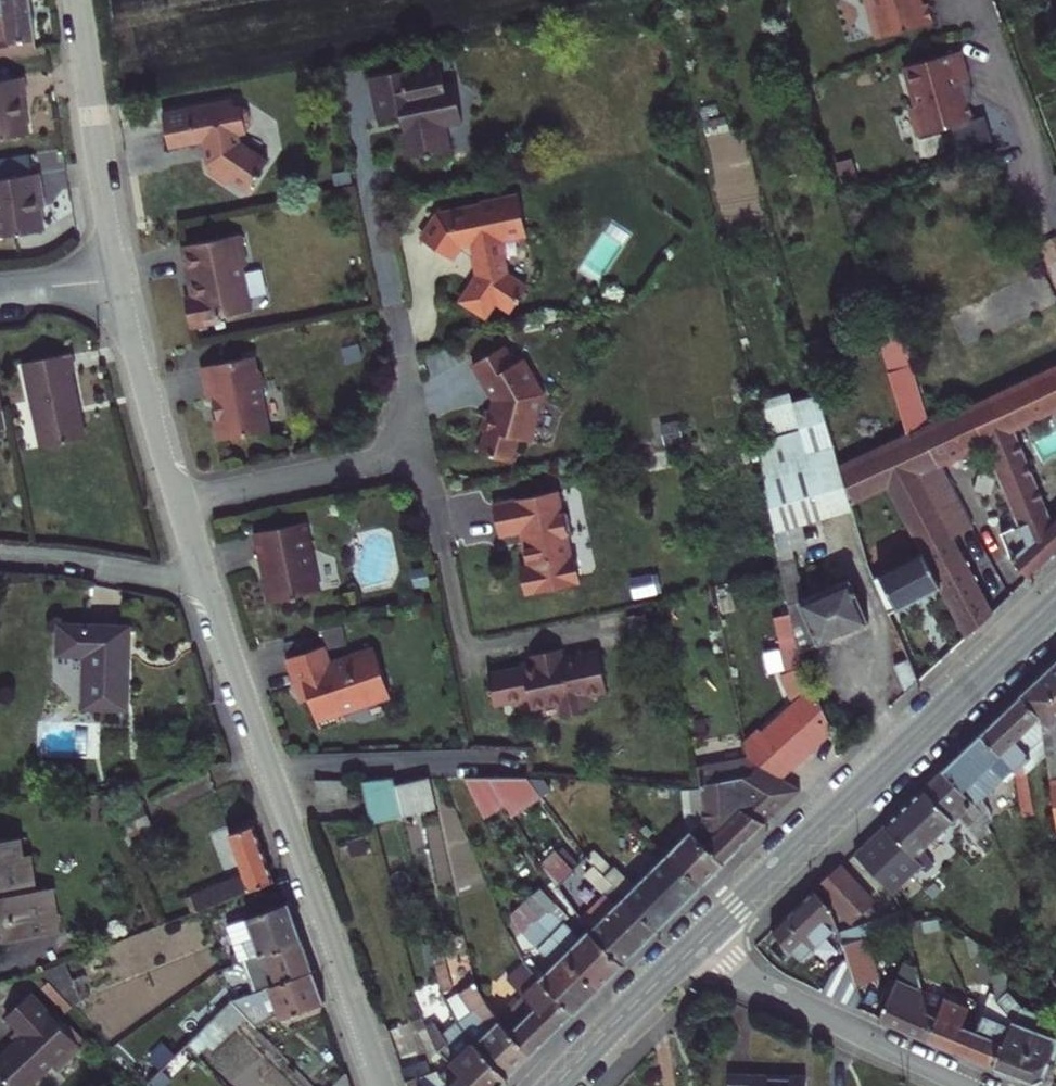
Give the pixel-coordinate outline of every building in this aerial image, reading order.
[(15,0),(0,0),(0,42),(21,39),(15,0)] [(876,34),(928,19),(922,0),(866,0),(876,34)] [(962,48),(901,66),(920,134),(970,120),(959,82),(971,79),(962,48)] [(442,121),(461,117),(453,77),(442,80),(438,60),(411,65),(411,63),(368,71),(376,113),(398,109),(402,127),(399,128),(404,155),(421,151),(424,153),(428,152),(431,149),(447,146),(442,121)] [(28,126),(22,90),(28,89),(25,70),(0,74),(0,131),(28,126)] [(261,167),(270,155),(244,137),(242,129),(247,125),(251,119),(251,113),(251,110),(247,105),(242,102),(235,103),(233,96),(164,115),(174,148),(205,140),(212,165),(219,163),(212,173),(229,185),(231,182),(244,191),(256,174),(257,176),(263,168),(261,167)] [(0,176),(0,232),(41,225),(36,190),(43,189),(40,170),(0,176)] [(504,271),(498,237),(524,233),(518,199),(509,193),(499,196),(498,192),(481,196),(482,201),(457,206),(454,210),(440,201),(419,230),(448,251),(457,238),(471,248),(473,274),(457,297),(478,311),(489,296),(505,307),(522,283),(504,271)] [(214,317),(247,310),(238,268),(241,267),(234,235),(177,247),(188,297),(181,298),(187,327),(215,321),(214,317)] [(520,435),(532,438),(546,391),(526,355),(517,360),(507,342),(476,359),(492,388),(494,387),(499,396),(496,406),(490,405),(483,426),(487,427),(481,448),(513,458),(520,435)] [(41,444),(85,433),(69,367),(74,366),(69,348),(21,359),(41,444)] [(217,438),(268,427),(260,391),(263,386),(258,364),(255,364),(252,351),(201,361),(207,393),(215,392),(219,409),(212,416),(217,438)] [(970,409),(986,443),(1020,519),(1046,507),(1013,430),(1055,409),(1055,369),(970,409)] [(842,475),(821,382),(750,398),(780,528),(851,512),(842,475)] [(948,468),(986,443),(970,409),(908,426),(932,439),(948,468)] [(862,555),(865,569),(893,618),(946,587),(976,637),(1004,611),(959,536),(981,522),(948,468),(932,439),(908,426),(909,442),(842,475),(851,512),(862,555)] [(577,554),(572,551),(568,531),(571,528),(567,508),(561,505),(557,486),(494,500),(501,530),(522,526),(529,560),(527,560),(522,568),(526,585),(533,589),(579,579),(582,574),(577,554)] [(1042,567),(1055,554),(1055,511),(1050,516),(1046,507),(1020,519),(1024,526),(1042,567)] [(273,604),(318,594),(312,565),(316,556),(314,543),(309,541),(304,521),(256,531),(262,563),(267,562),(270,577),(267,578),(273,604)] [(793,576),(816,638),(868,618),(851,574),(814,587),(808,570),(793,576)] [(123,686),(135,606),(63,594),(59,623),(87,627),(79,679),(123,686)] [(330,711),(382,694),(367,645),(321,659),(316,642),(283,652),(293,686),(299,684),(312,726),(332,719),(330,711)] [(588,695),(608,691),(600,649),(561,657),(560,648),(531,654),(533,663),(521,665),(522,669),(489,675),(494,702),(527,696),(529,707),(560,701),(563,716),(584,712),(583,707),(590,706),(588,695)] [(910,691),(923,684),(902,649),(889,657),(910,691)] [(1055,722),(1055,654),(1025,684),(1055,722)] [(1055,724),(1055,722),(1025,684),(1012,697),(1041,727),(1055,724)] [(758,740),(786,769),(826,730),(810,689),(758,740)] [(1033,756),(1047,754),(1041,727),(1012,697),(971,738),(1006,773),(1009,792),(1025,788),(1013,775),(1033,756)] [(1055,781),(1055,724),(1041,727),(1047,754),(1053,782),(1055,781)] [(984,794),(971,781),(986,767),(994,776),(996,782),(999,794),(1009,792),(1006,773),(971,738),(934,772),(968,808),(984,794)] [(761,813),(789,786),(739,755),(686,766),(692,770),(761,813)] [(984,794),(996,782),(994,776),(986,767),(971,781),(984,794)] [(698,849),(711,862),(761,813),(692,770),(686,776),(692,814),(698,849)] [(387,818),(419,812),(411,773),(378,772),(387,818)] [(932,871),(921,855),(962,816),(969,824),(977,817),(968,808),(934,772),(877,827),(922,878),(932,871)] [(472,822),(494,806),(472,774),(446,774),(472,822)] [(494,806),(502,818),(531,797),(508,774),(472,774),(494,806)] [(304,792),(335,792),(335,777),(304,777),(304,792)] [(456,898),(486,885),(451,803),(415,818),(443,887),(451,884),(456,898)] [(689,883),(711,862),(698,849),(692,814),(656,849),(689,883)] [(232,867),(180,888),(187,905),(265,874),(245,817),(218,827),(232,867)] [(640,832),(645,827),(638,821),(634,825),(640,832)] [(627,831),(634,838),(640,832),(634,825),(627,831)] [(57,930),(51,886),(37,888),(32,852),(26,853),(24,835),(0,838),(0,914),(3,937),(57,930)] [(529,855),(547,880),(571,860),(565,854),(561,858),(546,840),(529,855)] [(619,885),(652,919),(689,883),(656,849),(619,885)] [(615,882),(621,876),(603,856),(596,862),(615,882)] [(862,912),(866,907),(832,870),(810,891),(843,926),(851,918),(857,925),(866,916),(862,912)] [(577,926),(608,961),(652,919),(619,885),(577,926)] [(851,984),(839,938),(836,925),(807,894),(764,936),(782,956),(796,944),(819,967),(826,959),(831,974),(820,995),(859,1013),(851,984)] [(290,929),(280,901),(237,917),(247,944),(255,942),(290,929)] [(583,985),(608,961),(577,926),(576,925),(567,934),(534,902),(520,915),(583,985)] [(883,927),(901,923),(898,913),(881,917),(883,927)] [(557,1010),(583,985),(520,915),(506,929),(537,963),(525,973),(557,1010)] [(301,962),(290,929),(255,942),(264,966),(256,969),(259,976),(299,963),(301,962)] [(851,984),(874,978),(863,932),(839,938),(851,984)] [(973,963),(988,961),(985,945),(969,935),(973,963)] [(557,1010),(525,973),(508,954),(489,970),(511,995),(492,1011),(500,1020),(494,1024),(516,1050),(557,1010)] [(311,993),(299,963),(259,976),(256,977),(259,983),(265,981),(274,1007),(311,993)] [(925,1010),(920,993),(915,972),(903,966),(877,1021),(922,1041),(933,1013),(925,1010)] [(516,1050),(494,1024),(457,981),(441,996),(473,1028),(460,1039),(492,1073),(516,1050)] [(975,995),(988,1001),(992,994),(979,987),(975,995)] [(29,992),(4,1015),(17,1029),(23,1035),(14,1043),(0,1057),(0,1085),(6,1082),(9,1085),(26,1085),(54,1060),(59,1064),(80,1046),(29,992)] [(966,1032),(960,1029),(966,1014),(920,993),(925,1010),(933,1013),(922,1041),(956,1056),(966,1032)] [(1055,1031),(1026,1018),(1003,998),(998,1008),(1012,1017),(991,1071),(1024,1085),(1033,1085),(1035,1083),(1040,1085),(1053,1052),(1055,1052),(1055,1035),(1055,1031)] [(956,1056),(991,1071),(1012,1017),(998,1008),(998,1013),(989,1007),(974,1036),(966,1032),(956,1056)] [(460,1039),(445,1024),(431,1033),(422,1017),(411,1023),(425,1050),(437,1062),(425,1073),(437,1085),(479,1085),(492,1073),(460,1039)] [(341,1066),(312,1085),(344,1085),(347,1083),(341,1066)] [(400,1073),(394,1079),(396,1085),(412,1085),(400,1073)]
